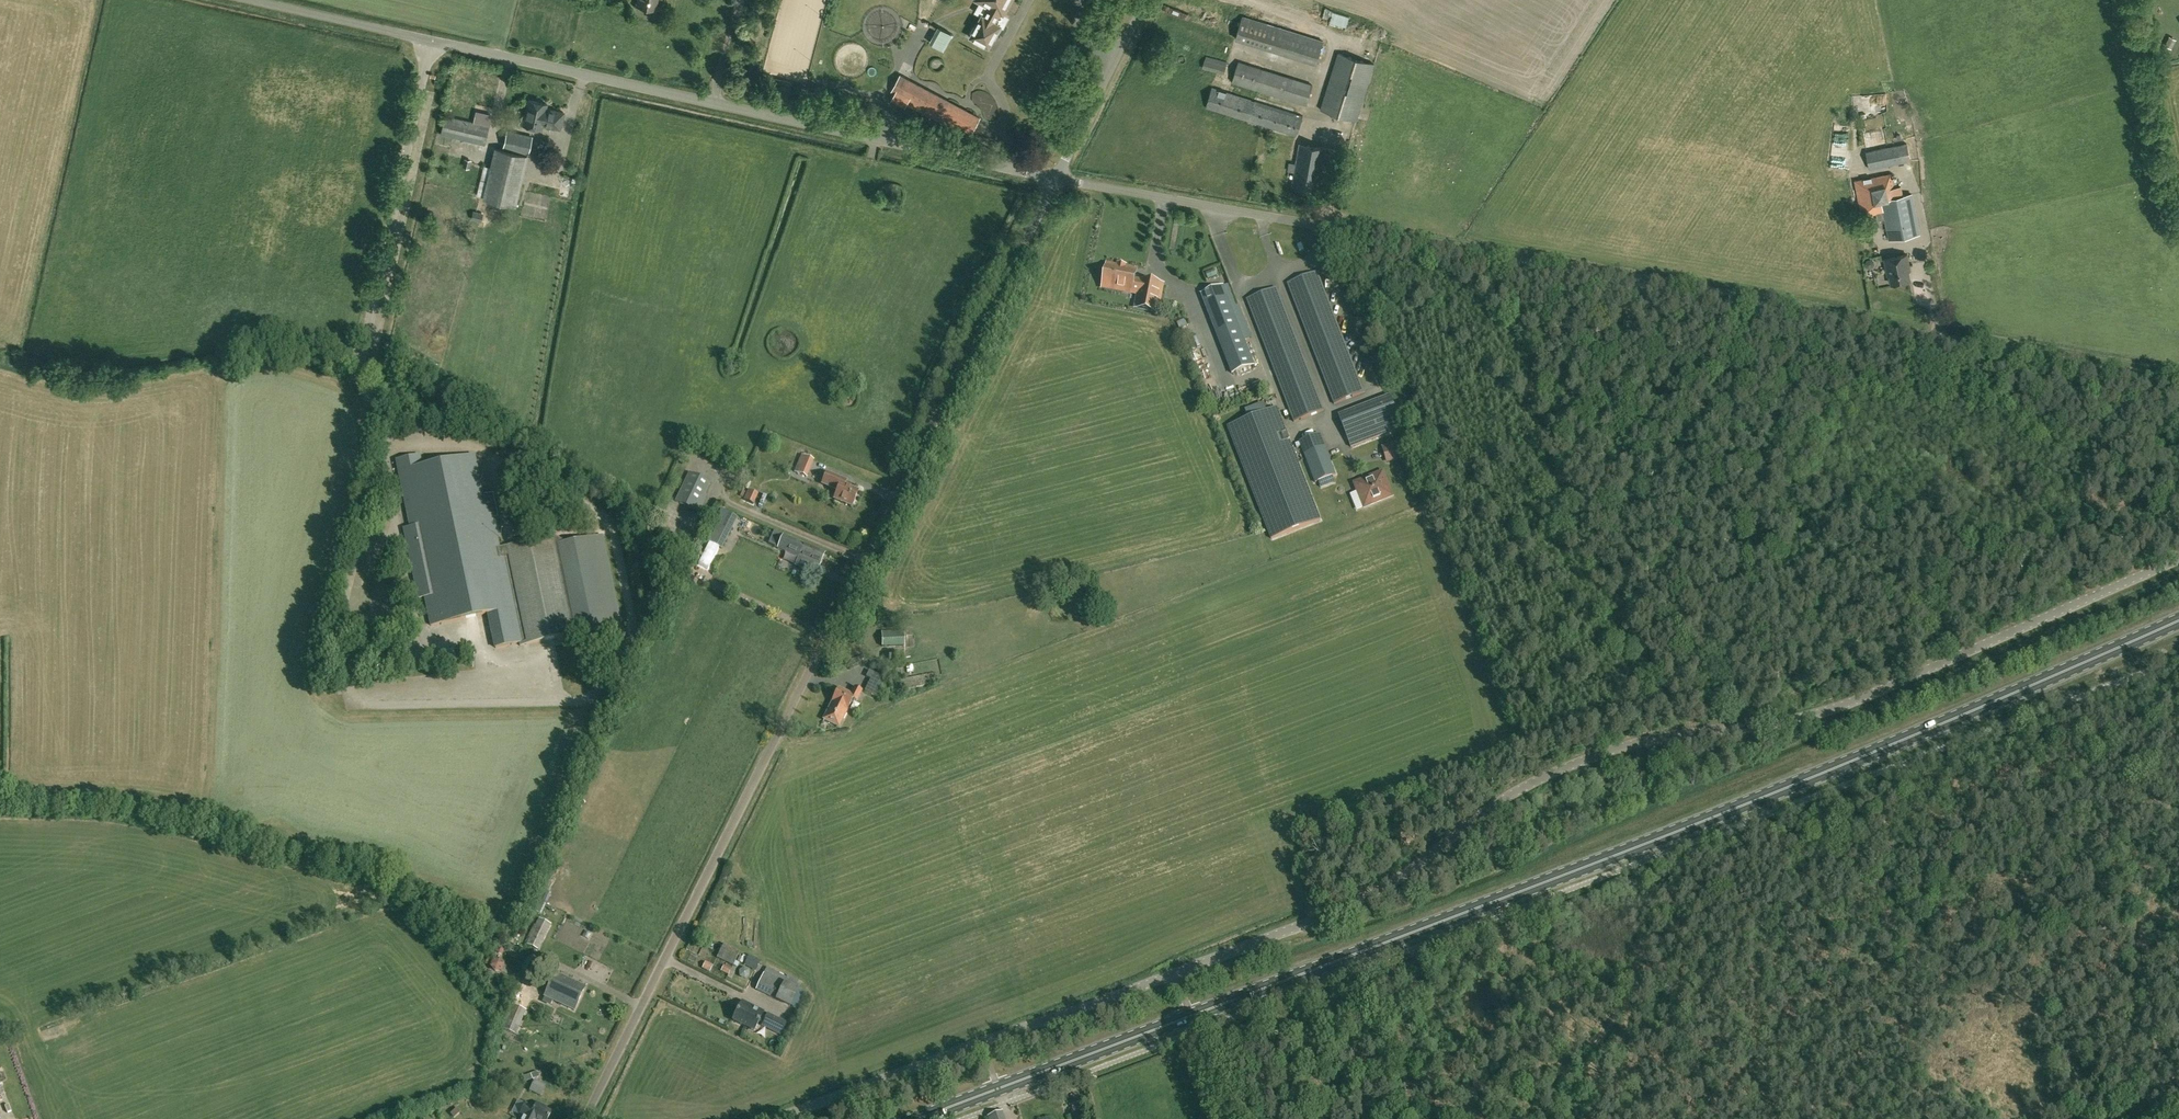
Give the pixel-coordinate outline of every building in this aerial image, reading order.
[(655,8),(657,0),(638,0),(637,4),(655,8)] [(1000,25),(993,21),(999,11),(1003,14),(1011,0),(978,0),(988,6),(983,15),(982,15),(976,27),(974,27),(971,32),(972,34),(971,36),(989,46),(996,32),(998,32),(1001,28),(999,26),(1000,25)] [(1285,29),(1242,15),(1236,38),(1278,51),(1285,29)] [(937,43),(942,45),(945,41),(950,44),(955,33),(945,28),(937,43)] [(1285,29),(1278,51),(1317,63),(1323,41),(1285,29)] [(1338,52),(1321,109),(1356,120),(1374,63),(1338,52)] [(1206,56),(1202,67),(1224,73),(1227,62),(1206,56)] [(1312,85),(1238,62),(1232,82),(1306,104),(1312,85)] [(892,90),(896,92),(892,100),(905,106),(906,103),(955,129),(958,125),(971,132),(979,118),(900,75),(892,90)] [(1303,116),(1212,87),(1206,107),(1296,135),(1303,116)] [(528,99),(524,114),(523,114),(521,115),(520,117),(520,119),(521,120),(523,121),(522,124),(541,128),(542,124),(559,128),(560,126),(562,126),(563,120),(562,119),(563,112),(545,107),(546,103),(528,99)] [(483,143),(487,126),(445,116),(441,133),(483,143)] [(531,136),(506,130),(502,147),(527,153),(531,136)] [(1907,142),(1865,151),(1869,169),(1910,160),(1907,142)] [(1295,171),(1292,185),(1318,190),(1325,148),(1300,143),(1296,163),(1290,162),(1288,170),(1295,171)] [(515,205),(527,155),(495,148),(483,198),(515,205)] [(1891,173),(1854,180),(1861,216),(1875,214),(1884,212),(1882,199),(1896,196),(1894,187),(1891,173)] [(1902,185),(1894,187),(1896,196),(1903,194),(1902,185)] [(1921,233),(1912,192),(1903,194),(1896,196),(1882,199),(1884,212),(1885,218),(1884,219),(1889,239),(1921,233)] [(1891,284),(1894,283),(1896,285),(1902,284),(1903,281),(1909,280),(1906,265),(1909,265),(1907,254),(1884,258),(1887,274),(1889,274),(1891,284)] [(1157,311),(1161,292),(1162,285),(1141,281),(1141,282),(1133,280),(1135,271),(1107,265),(1103,287),(1131,292),(1131,291),(1139,293),(1136,307),(1157,311)] [(1334,404),(1364,392),(1317,272),(1287,283),(1334,404)] [(1223,286),(1201,294),(1204,304),(1227,295),(1223,286)] [(1294,422),(1324,410),(1276,288),(1247,299),(1294,422)] [(1227,295),(1204,304),(1222,348),(1244,339),(1227,295)] [(1177,322),(1180,329),(1187,326),(1185,319),(1177,322)] [(1245,341),(1222,348),(1232,373),(1255,366),(1245,341)] [(1194,343),(1198,354),(1203,353),(1200,342),(1194,343)] [(1390,396),(1379,401),(1338,416),(1350,447),(1402,428),(1390,396)] [(1227,426),(1271,538),(1320,519),(1276,407),(1227,426)] [(1320,433),(1299,441),(1315,482),(1335,474),(1320,433)] [(1398,442),(1383,447),(1388,461),(1403,456),(1398,442)] [(419,455),(396,460),(403,495),(406,494),(407,499),(404,500),(406,506),(424,501),(429,500),(422,467),(419,455)] [(450,622),(501,610),(491,559),(498,558),(496,549),(499,548),(497,538),(501,537),(497,518),(486,520),(474,455),(422,467),(429,500),(424,501),(450,622)] [(795,472),(806,477),(813,460),(802,456),(795,472)] [(1367,478),(1354,483),(1364,508),(1392,496),(1382,472),(1372,476),(1367,478)] [(710,483),(689,473),(675,501),(696,511),(710,483)] [(834,499),(851,506),(858,491),(844,485),(846,481),(826,473),(822,484),(837,491),(834,499)] [(748,489),(743,499),(754,504),(758,494),(748,489)] [(450,622),(424,501),(406,506),(410,527),(404,529),(418,598),(425,597),(431,626),(450,622)] [(731,529),(737,516),(724,510),(717,522),(731,529)] [(499,548),(496,549),(498,558),(505,557),(523,642),(519,643),(520,645),(572,635),(573,638),(622,628),(603,536),(565,544),(554,537),(499,548)] [(801,552),(795,566),(809,572),(813,563),(819,566),(825,553),(793,539),(790,547),(801,552)] [(498,558),(491,559),(501,610),(488,614),(495,648),(519,643),(523,642),(505,557),(498,558)] [(882,647),(903,645),(902,631),(881,633),(882,647)] [(1070,642),(1062,645),(1064,651),(1073,648),(1070,642)] [(902,655),(888,657),(889,668),(903,666),(902,655)] [(870,679),(864,691),(877,697),(880,691),(879,690),(882,684),(879,683),(882,677),(869,670),(866,677),(870,679)] [(899,680),(901,690),(937,683),(935,676),(935,673),(899,680)] [(830,707),(823,720),(838,727),(852,699),(856,701),(861,691),(854,688),(850,695),(839,689),(832,703),(834,704),(832,708),(830,707)] [(542,914),(547,903),(539,900),(535,910),(542,914)] [(551,925),(539,918),(535,925),(534,924),(528,937),(529,938),(526,944),(539,951),(551,925)] [(749,955),(744,966),(756,971),(760,961),(749,955)] [(766,968),(755,990),(776,1000),(786,977),(766,968)] [(544,996),(574,1010),(585,987),(555,973),(544,996)] [(787,976),(776,1000),(775,1000),(790,1008),(802,982),(787,976)] [(746,1007),(740,1005),(732,1021),(741,1025),(750,1006),(747,1004),(746,1007)] [(502,1029),(504,1030),(516,1035),(526,1011),(513,1005),(502,1029)] [(763,1012),(750,1006),(741,1025),(754,1031),(763,1012)] [(779,1020),(767,1014),(762,1025),(774,1031),(779,1020)] [(779,1020),(774,1031),(781,1034),(786,1023),(779,1020)] [(534,1082),(530,1091),(540,1096),(545,1087),(534,1082)] [(551,1113),(545,1110),(546,1108),(534,1101),(531,1107),(526,1104),(519,1116),(522,1117),(521,1118),(548,1118),(551,1113)]
